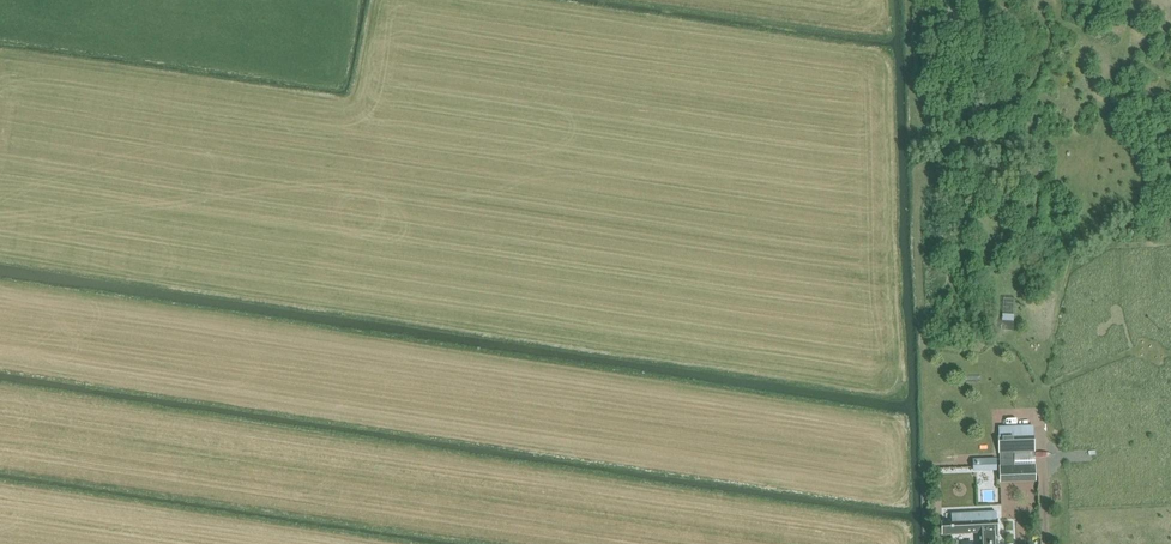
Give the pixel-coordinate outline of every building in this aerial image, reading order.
[(1033,426),(999,427),(1000,453),(1034,451),(1033,426)] [(997,459),(973,459),(974,469),(997,469),(997,459)] [(1035,464),(1000,466),(1001,481),(1035,479),(1035,475),(1035,464)] [(991,488),(980,489),(980,499),(991,499),(991,488)] [(950,515),(951,521),(941,522),(942,536),(981,534),(981,543),(997,543),(996,513),(950,515)]
